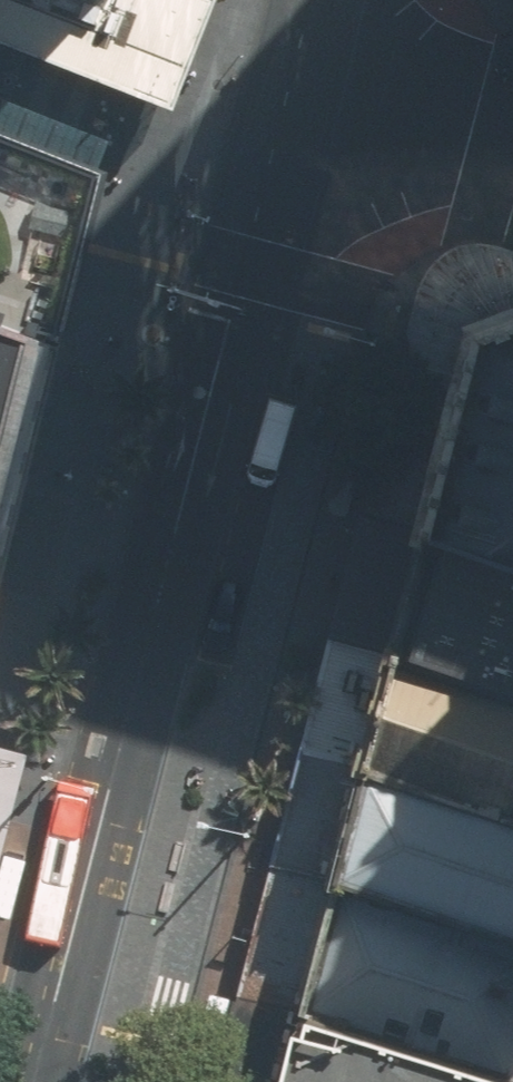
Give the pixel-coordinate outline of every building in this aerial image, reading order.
[(0,138),(0,321),(61,343),(106,177),(0,138)] [(471,338),(425,528),(512,556),(512,311),(471,338)] [(61,343),(0,321),(0,567),(61,343)] [(512,693),(512,556),(425,528),(386,653),(512,693)] [(386,653),(358,762),(512,809),(512,693),(386,653)] [(0,744),(0,889),(35,753),(13,748),(0,744)] [(358,762),(336,870),(512,923),(512,809),(358,762)] [(304,1012),(512,1075),(512,923),(336,870),(304,1012)] [(304,1012),(284,1081),(512,1081),(512,1075),(304,1012)]
